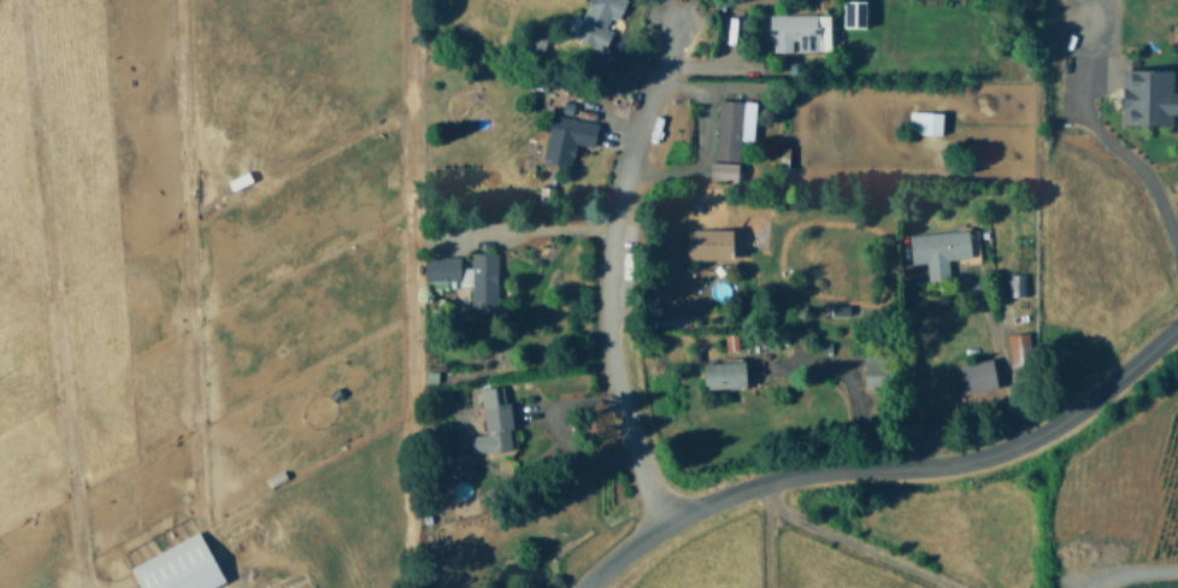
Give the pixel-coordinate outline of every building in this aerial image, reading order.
[(602,50),(613,24),(624,0),(586,0),(571,37),(602,50)] [(844,25),(866,26),(867,0),(845,0),(844,25)] [(771,13),(772,51),(832,50),(831,12),(771,13)] [(1172,124),(1173,89),(1170,89),(1171,69),(1121,68),(1120,123),(1172,124)] [(756,100),(718,99),(716,159),(739,160),(740,139),(754,139),(756,100)] [(570,117),(573,102),(562,100),(559,114),(550,112),(540,159),(569,165),(574,142),(591,145),(596,122),(570,117)] [(942,111),(911,110),(910,132),(941,133),(942,111)] [(737,161),(711,160),(710,179),(736,180),(737,161)] [(685,258),(730,258),(730,228),(685,227),(685,258)] [(909,232),(911,263),(927,262),(928,279),(950,278),(949,258),(970,257),(969,244),(978,244),(977,229),(909,232)] [(469,317),(495,318),(496,252),(470,251),(469,317)] [(422,256),(422,278),(458,277),(458,255),(422,256)] [(1027,295),(1028,274),(1012,273),(1011,295),(1027,295)] [(1009,333),(1011,358),(1032,356),(1029,332),(1009,333)] [(997,386),(990,357),(957,365),(964,394),(997,386)] [(743,360),(701,361),(702,388),(743,386),(743,360)] [(512,449),(507,400),(504,400),(503,385),(480,387),(484,433),(466,434),(468,453),(512,449)] [(139,587),(207,587),(220,583),(200,533),(129,562),(139,587)]
